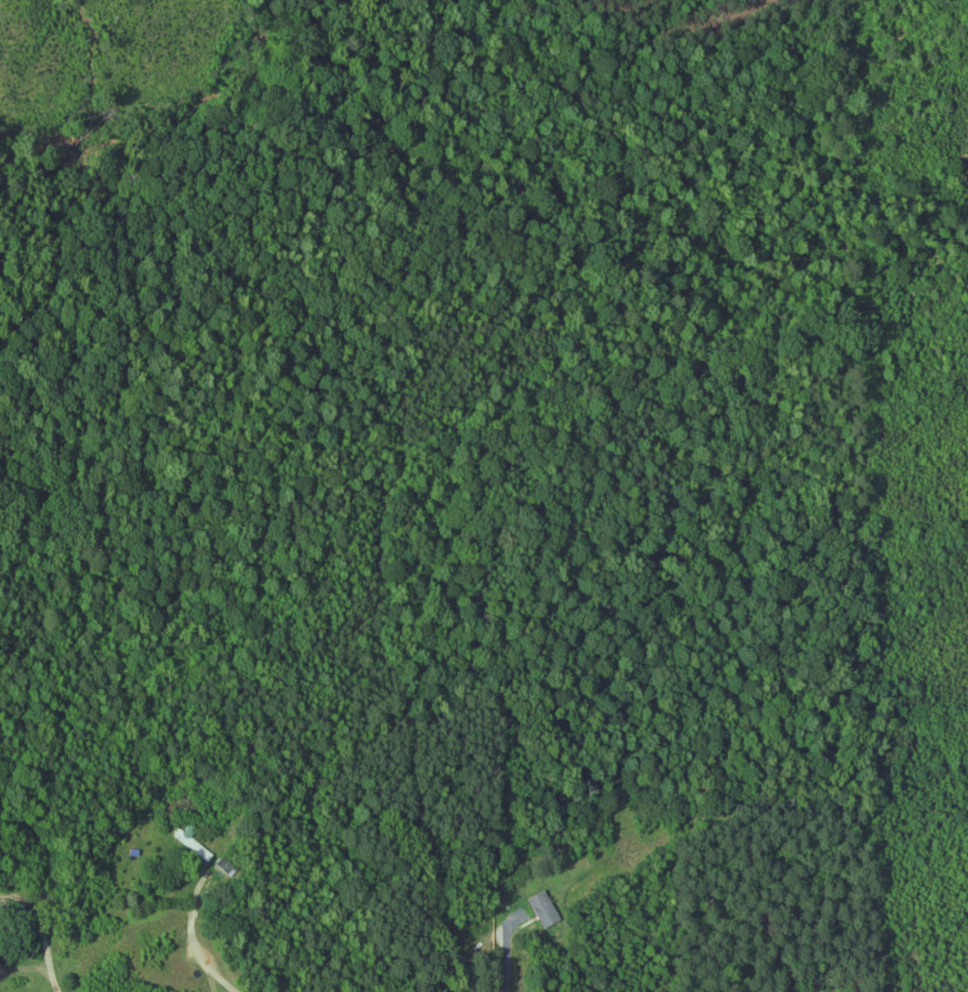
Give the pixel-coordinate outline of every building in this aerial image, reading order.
[(177,838),(210,862),(215,855),(182,832),(177,838)] [(216,867),(231,879),(241,868),(226,856),(216,867)] [(531,900),(544,930),(563,922),(551,891),(531,900)]
